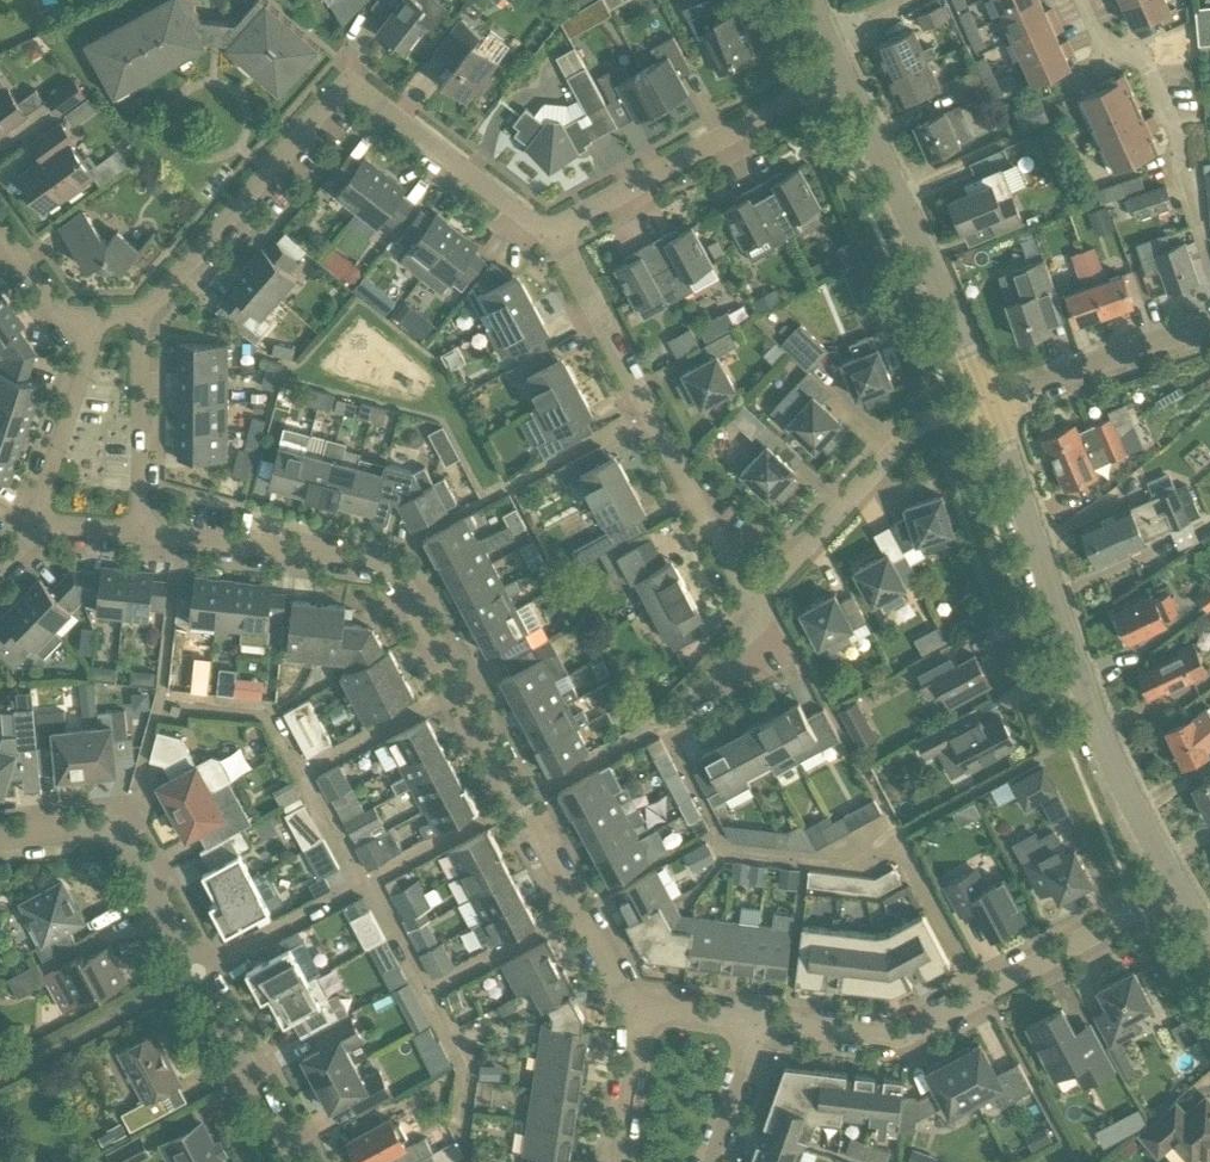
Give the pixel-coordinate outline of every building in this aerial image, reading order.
[(201,18),(191,0),(161,0),(85,42),(115,96),(115,95),(117,98),(118,97),(117,95),(206,45),(204,40),(212,41),(211,46),(216,46),(221,47),(221,42),(229,43),(225,47),(279,93),(319,47),(265,0),(255,0),(236,22),(201,18)] [(331,4),(343,26),(368,0),(328,0),(331,4)] [(441,17),(419,0),(401,0),(377,32),(391,43),(396,43),(406,51),(423,29),(429,33),(441,17)] [(610,9),(605,0),(595,0),(577,11),(562,21),(570,37),(612,14),(610,9)] [(969,5),(967,0),(953,0),(957,10),(969,5)] [(1037,0),(996,0),(1003,15),(1037,0)] [(1057,18),(1054,10),(1051,11),(1045,9),(1041,0),(1037,0),(1003,15),(1013,38),(1057,18)] [(1116,7),(1119,14),(1122,12),(1129,14),(1134,26),(1159,15),(1163,23),(1180,16),(1175,6),(1170,8),(1167,0),(1132,0),(1116,7)] [(923,30),(949,18),(943,4),(917,16),(923,30)] [(1209,44),(1209,6),(1196,7),(1199,45),(1209,44)] [(968,32),(979,27),(970,9),(959,14),(968,32)] [(721,75),(736,66),(733,60),(754,52),(738,10),(716,18),(718,25),(699,35),(721,75)] [(478,97),(492,79),(486,75),(497,61),(478,46),(485,37),(461,18),(442,43),(461,57),(441,82),(466,101),(472,93),(478,97)] [(1023,60),(1068,40),(1067,39),(1060,42),(1056,32),(1058,26),(1061,25),(1057,18),(1013,38),(1023,60)] [(979,27),(968,32),(976,51),(987,46),(979,27)] [(927,60),(928,61),(937,57),(932,45),(923,49),(914,30),(875,47),(888,78),(927,60)] [(642,69),(665,110),(675,104),(675,100),(688,93),(675,68),(687,61),(673,36),(651,49),(655,62),(642,69)] [(1068,40),(1023,60),(1033,82),(1071,65),(1066,54),(1068,49),(1071,47),(1068,40)] [(577,51),(559,61),(568,76),(585,66),(577,51)] [(984,78),(994,74),(985,55),(975,60),(984,78)] [(939,86),(928,61),(927,60),(888,78),(900,104),(939,86)] [(665,110),(642,69),(629,77),(620,65),(598,78),(612,103),(624,96),(638,120),(651,113),(654,116),(665,110)] [(587,114),(606,103),(585,66),(568,76),(566,77),(587,114)] [(957,92),(982,81),(976,68),(951,79),(957,92)] [(1087,123),(1137,101),(1124,71),(1099,83),(1101,88),(1077,99),(1087,123)] [(994,74),(984,78),(993,97),(1003,92),(994,74)] [(60,114),(87,94),(74,77),(47,97),(60,114)] [(7,89),(0,78),(0,132),(44,101),(35,89),(17,102),(7,89)] [(982,81),(957,92),(963,106),(988,95),(982,81)] [(74,126),(97,109),(89,97),(66,114),(74,126)] [(1024,130),(1050,118),(1040,97),(1015,109),(1024,130)] [(1098,147),(1148,125),(1137,101),(1087,123),(1098,147)] [(930,156),(960,142),(974,136),(960,105),(916,125),(930,156)] [(545,123),(525,108),(513,124),(519,128),(514,134),(529,145),(526,148),(546,164),(556,165),(579,152),(577,149),(593,141),(579,116),(564,125),(562,122),(548,121),(545,123)] [(43,212),(93,176),(70,144),(74,142),(60,123),(30,144),(41,159),(17,176),(43,212)] [(1050,147),(1067,141),(1060,123),(1043,130),(1050,147)] [(1148,125),(1098,147),(1109,171),(1159,149),(1148,125)] [(89,170),(93,176),(94,176),(100,185),(129,164),(118,149),(89,170)] [(357,209),(384,174),(363,157),(359,163),(348,154),(330,177),(342,186),(336,193),(357,209)] [(759,184),(789,238),(803,230),(796,219),(820,206),(799,168),(781,178),(778,173),(759,184)] [(1023,222),(1011,193),(1000,168),(965,183),(969,193),(951,201),(963,230),(991,218),(997,233),(1023,222)] [(384,174),(357,209),(378,225),(383,218),(395,227),(412,204),(401,195),(405,190),(384,174)] [(1101,203),(1145,188),(1140,174),(1097,189),(1101,203)] [(1138,218),(1174,206),(1166,182),(1130,195),(1138,218)] [(775,245),(789,238),(759,184),(740,194),(743,199),(724,210),(745,247),(769,234),(775,245)] [(1096,235),(1115,229),(1107,205),(1088,212),(1096,235)] [(421,276),(457,229),(436,213),(431,219),(420,210),(397,240),(409,248),(408,249),(409,249),(400,261),(421,276)] [(106,244),(83,212),(60,229),(81,259),(85,256),(94,269),(98,272),(102,273),(107,273),(111,272),(115,270),(118,267),(121,270),(154,234),(153,233),(138,250),(117,232),(106,244)] [(651,242),(681,297),(718,276),(692,227),(674,237),(671,232),(651,242)] [(457,229),(421,276),(442,293),(451,281),(462,289),(467,283),(485,260),(473,251),(478,246),(457,229)] [(1170,246),(1166,234),(1137,244),(1147,274),(1161,270),(1168,292),(1199,281),(1185,241),(1170,246)] [(244,268),(278,297),(295,277),(288,271),(298,260),(276,242),(267,252),(261,248),(244,268)] [(667,304),(681,297),(651,242),(632,253),(635,258),(617,269),(637,306),(661,293),(667,304)] [(1084,250),(1106,313),(1134,303),(1124,273),(1107,279),(1096,246),(1084,250)] [(1077,323),(1106,313),(1084,250),(1072,255),(1083,287),(1067,293),(1077,323)] [(863,259),(842,268),(848,281),(868,272),(863,259)] [(1050,326),(1065,321),(1045,261),(1015,272),(1023,297),(1008,302),(1010,310),(1006,311),(1011,328),(1016,326),(1021,340),(1023,339),(1025,344),(1050,336),(1048,331),(1052,330),(1050,326)] [(481,316),(492,310),(499,322),(533,303),(523,283),(516,286),(511,278),(491,262),(468,291),(481,316)] [(815,281),(827,275),(820,262),(808,268),(815,281)] [(343,271),(344,278),(349,282),(357,281),(361,275),(360,268),(355,264),(348,265),(343,271)] [(262,316),(278,297),(244,268),(226,288),(232,292),(222,303),(244,322),(261,336),(272,324),(262,316)] [(365,275),(354,289),(362,295),(373,281),(365,275)] [(775,289),(753,301),(760,313),(782,302),(775,289)] [(8,304),(0,292),(0,310),(8,304)] [(521,363),(549,348),(542,336),(549,332),(533,303),(499,322),(509,341),(504,343),(510,354),(515,351),(521,363)] [(35,353),(18,329),(24,325),(8,304),(0,310),(0,353),(3,357),(35,353)] [(399,318),(422,337),(434,323),(411,304),(399,318)] [(728,329),(721,314),(699,326),(707,340),(728,329)] [(809,371),(829,350),(801,324),(781,345),(809,371)] [(699,344),(690,327),(667,340),(676,357),(699,344)] [(702,405),(735,387),(719,357),(738,346),(730,332),(701,348),(707,360),(684,372),(688,379),(679,385),(689,404),(698,398),(702,405)] [(179,372),(227,373),(227,344),(179,343),(179,372)] [(543,404),(578,386),(567,365),(560,369),(549,348),(521,363),(527,375),(523,378),(528,388),(533,385),(543,404)] [(889,396),(885,386),(892,383),(878,348),(843,362),(858,397),(865,394),(869,404),(889,396)] [(33,410),(41,385),(26,380),(35,353),(3,357),(0,367),(0,399),(33,410)] [(266,372),(277,375),(280,362),(269,359),(266,372)] [(836,427),(841,421),(821,402),(831,391),(809,371),(779,403),(771,412),(786,425),(788,422),(816,448),(821,442),(829,450),(844,434),(836,427)] [(226,402),(227,373),(179,372),(179,401),(226,402)] [(273,389),(277,375),(266,372),(262,386),(273,389)] [(589,423),(596,419),(578,386),(543,404),(532,411),(546,439),(538,443),(546,456),(593,431),(589,423)] [(319,406),(323,391),(310,388),(307,404),(319,406)] [(323,391),(319,406),(331,409),(335,393),(323,391)] [(344,414),(348,401),(338,398),(335,411),(344,414)] [(33,410),(0,399),(0,426),(25,435),(33,410)] [(226,431),(226,402),(179,401),(178,430),(226,431)] [(348,401),(344,414),(354,417),(358,404),(348,401)] [(370,420),(374,404),(362,401),(358,417),(370,420)] [(755,433),(765,422),(745,403),(731,418),(751,437),(755,433)] [(1118,435),(1119,434),(1129,430),(1136,427),(1125,403),(1107,411),(1110,417),(1078,431),(1075,424),(1043,438),(1054,463),(1118,435)] [(374,404),(370,420),(383,423),(387,408),(374,404)] [(246,446),(257,449),(265,421),(254,418),(246,446)] [(783,499),(798,483),(790,476),(795,470),(776,452),(786,442),(765,422),(755,433),(767,445),(742,472),(770,498),(775,492),(783,499)] [(25,435),(0,426),(0,454),(16,459),(25,435)] [(444,426),(429,433),(441,454),(455,447),(444,426)] [(226,460),(226,431),(178,430),(178,459),(226,460)] [(1065,489),(1097,475),(1094,467),(1127,453),(1119,434),(1118,435),(1054,463),(1065,489)] [(321,497),(336,440),(328,438),(323,458),(307,453),(305,453),(295,490),(321,497)] [(305,453),(307,453),(308,448),(306,446),(303,443),(290,439),(285,439),(281,441),(279,446),(278,446),(269,484),(295,490),(305,453)] [(348,504),(357,467),(342,463),(347,443),(336,440),(321,497),(348,504)] [(249,478),(257,449),(246,446),(246,449),(240,448),(233,474),(249,478)] [(596,502),(631,483),(620,463),(612,467),(601,446),(559,468),(567,482),(576,477),(581,485),(586,483),(596,502)] [(460,458),(455,447),(441,454),(446,465),(460,458)] [(4,483),(8,484),(16,459),(0,454),(0,488),(4,483)] [(383,473),(385,464),(361,458),(359,467),(357,467),(348,504),(373,511),(374,511),(383,474),(383,473)] [(433,482),(424,466),(414,471),(385,464),(383,473),(383,474),(374,511),(373,511),(372,513),(373,515),(373,517),(374,519),(376,520),(378,521),(381,521),(383,521),(384,520),(386,519),(387,517),(392,499),(398,500),(398,501),(423,489),(422,488),(433,482)] [(1170,470),(1146,479),(1152,494),(1175,484),(1170,470)] [(423,489),(398,501),(412,526),(446,508),(433,482),(422,488),(423,489)] [(649,517),(642,504),(631,483),(596,502),(606,520),(601,523),(606,531),(589,540),(597,555),(600,553),(618,543),(646,529),(642,521),(649,517)] [(1089,545),(1183,505),(1177,488),(1131,507),(1130,505),(1081,526),(1089,545)] [(950,545),(946,533),(953,531),(942,495),(906,506),(909,516),(890,526),(904,551),(918,543),(918,542),(924,540),(927,552),(950,545)] [(1183,505),(1089,545),(1098,564),(1146,543),(1145,539),(1190,521),(1183,505)] [(508,524),(521,517),(516,508),(503,515),(508,524)] [(436,563),(479,540),(478,539),(476,540),(470,530),(478,526),(471,514),(423,539),(436,563)] [(521,517),(508,524),(513,534),(526,526),(521,517)] [(618,543),(600,553),(611,573),(613,576),(615,578),(618,580),(620,580),(622,581),(627,581),(630,581),(632,580),(637,590),(642,588),(652,607),(687,588),(676,568),(669,572),(664,563),(647,531),(619,546),(618,543)] [(451,584),(491,563),(485,551),(495,546),(489,535),(479,540),(436,563),(436,564),(439,562),(451,584)] [(893,561),(889,553),(855,570),(873,604),(880,600),(886,609),(904,599),(899,590),(906,586),(906,587),(919,580),(906,554),(893,561)] [(537,567),(545,563),(541,554),(528,560),(533,570),(537,568),(537,567)] [(537,567),(537,568),(548,590),(562,583),(551,560),(545,563),(537,567)] [(463,607),(503,586),(491,563),(451,584),(463,607)] [(122,615),(127,570),(101,567),(100,573),(71,570),(82,600),(97,601),(96,612),(122,615)] [(54,629),(82,600),(71,570),(51,590),(39,579),(21,598),(53,629),(54,629)] [(127,570),(122,615),(149,617),(150,608),(164,610),(167,581),(153,580),(154,573),(127,570)] [(216,624),(220,580),(194,577),(193,584),(179,583),(176,611),(177,611),(176,620),(189,622),(216,624)] [(503,586),(463,607),(475,630),(515,608),(509,596),(521,589),(516,579),(503,586)] [(241,627),(246,582),(220,580),(216,624),(241,627)] [(246,582),(241,627),(268,630),(269,621),(283,622),(286,594),(272,592),(272,585),(246,582)] [(698,625),(705,621),(687,588),(652,607),(675,648),(702,633),(698,625)] [(1209,609),(1209,588),(1199,596),(1209,609)] [(1179,613),(1169,593),(1155,599),(1152,594),(1115,611),(1130,642),(1167,625),(1164,620),(1179,613)] [(852,641),(847,631),(865,621),(852,596),(840,602),(835,594),(802,612),(820,645),(825,642),(831,653),(852,641)] [(54,629),(53,629),(21,598),(2,617),(7,622),(0,630),(0,635),(18,652),(28,642),(35,648),(36,647),(45,656),(63,637),(54,629)] [(313,658),(319,604),(292,601),(286,655),(313,658)] [(340,660),(343,623),(345,606),(319,604),(313,658),(340,660)] [(503,661),(532,646),(525,633),(528,632),(515,608),(475,630),(487,653),(497,648),(503,661)] [(347,661),(370,627),(369,626),(343,623),(340,660),(347,661)] [(939,626),(931,630),(939,645),(947,641),(939,626)] [(352,669),(384,651),(373,629),(370,627),(347,661),(352,669)] [(514,702),(554,681),(569,673),(550,637),(533,647),(532,646),(503,661),(510,674),(501,679),(514,702)] [(1167,692),(1205,674),(1209,673),(1194,642),(1178,650),(1180,654),(1139,673),(1149,696),(1165,688),(1167,692)] [(353,698),(401,672),(389,649),(384,651),(352,669),(341,674),(353,698)] [(951,667),(944,654),(916,669),(930,695),(942,689),(951,704),(990,683),(975,654),(951,667)] [(599,677),(609,672),(603,659),(593,664),(599,677)] [(103,679),(104,667),(92,665),(91,678),(103,679)] [(234,694),(237,670),(221,668),(218,692),(234,694)] [(156,672),(144,671),(142,684),(155,685),(156,672)] [(401,672),(353,698),(366,722),(414,696),(401,672)] [(526,725),(566,704),(566,703),(579,697),(573,685),(560,692),(554,681),(514,702),(526,725)] [(604,704),(618,697),(609,681),(596,687),(604,704)] [(96,695),(94,683),(79,684),(81,696),(96,695)] [(14,690),(15,706),(35,705),(34,689),(14,690)] [(151,707),(150,690),(132,691),(133,708),(151,707)] [(618,697),(604,704),(613,720),(626,714),(618,697)] [(308,756),(333,743),(309,699),(284,712),(308,756)] [(858,745),(877,735),(857,700),(839,711),(858,745)] [(821,715),(809,721),(799,702),(775,715),(793,749),(799,760),(823,747),(822,745),(834,738),(821,715)] [(576,728),(579,727),(590,721),(584,708),(572,714),(566,704),(526,725),(537,747),(535,748),(535,749),(576,728)] [(1209,753),(1208,750),(1209,749),(1209,705),(1193,717),(1167,729),(1184,765),(1209,753)] [(983,724),(975,707),(918,738),(927,755),(953,741),(968,770),(1016,744),(1000,715),(983,724)] [(33,708),(14,710),(16,735),(1,737),(0,740),(0,795),(2,796),(8,775),(23,774),(23,770),(38,769),(33,708)] [(82,728),(87,776),(96,775),(98,776),(100,776),(102,777),(105,777),(106,777),(109,776),(111,775),(113,773),(116,773),(113,740),(127,738),(124,710),(98,712),(100,726),(82,728)] [(87,776),(82,728),(66,730),(64,711),(37,714),(40,747),(54,745),(58,779),(63,778),(65,779),(67,780),(70,780),(72,780),(75,780),(76,779),(79,778),(80,776),(87,776)] [(797,761),(799,760),(793,749),(775,715),(751,728),(769,762),(775,773),(797,761)] [(398,764),(439,743),(426,719),(386,741),(398,764)] [(588,751),(576,728),(535,749),(548,773),(588,751)] [(746,775),(769,762),(751,728),(727,741),(746,775)] [(170,813),(210,791),(232,780),(220,758),(212,755),(195,764),(180,737),(157,731),(149,761),(167,766),(173,777),(159,785),(162,792),(161,797),(170,813)] [(713,806),(751,786),(746,775),(727,741),(703,754),(721,788),(707,796),(713,806)] [(449,766),(451,765),(439,743),(398,764),(405,776),(392,782),(398,793),(410,787),(449,766)] [(660,769),(673,762),(667,751),(655,758),(660,769)] [(673,762),(660,769),(665,778),(677,771),(673,762)] [(330,799),(352,787),(340,764),(317,776),(330,799)] [(622,788),(622,787),(610,764),(558,792),(571,815),(622,788)] [(462,787),(451,765),(449,766),(410,787),(422,809),(463,787),(465,786),(462,787)] [(1026,807),(1056,791),(1044,767),(1014,783),(1026,807)] [(282,806),(300,797),(291,780),(273,790),(282,806)] [(1195,787),(1209,818),(1209,780),(1195,787)] [(585,837),(626,815),(620,804),(633,797),(626,785),(622,787),(622,788),(571,815),(571,816),(574,815),(585,837)] [(478,810),(465,786),(463,787),(422,809),(423,810),(425,809),(432,821),(420,827),(426,838),(438,832),(478,810)] [(223,838),(229,835),(251,823),(237,797),(219,806),(210,791),(170,813),(178,829),(183,830),(187,837),(215,822),(223,838)] [(684,813),(697,807),(691,797),(679,804),(684,813)] [(975,799),(953,809),(959,821),(981,811),(975,799)] [(303,846),(321,835),(304,804),(285,814),(303,846)] [(354,838),(383,822),(374,805),(345,820),(354,838)] [(697,807),(684,813),(690,823),(702,816),(697,807)] [(598,859),(638,838),(626,815),(585,837),(598,859)] [(833,822),(840,835),(850,829),(843,817),(833,822)] [(829,841),(840,835),(833,822),(822,828),(829,841)] [(461,874),(501,852),(488,829),(447,851),(460,873),(461,874)] [(774,845),(776,831),(764,829),(762,844),(774,845)] [(1035,832),(1014,843),(1041,894),(1054,887),(1060,899),(1092,882),(1075,850),(1067,855),(1054,830),(1038,838),(1035,832)] [(776,831),(774,845),(786,847),(788,832),(776,831)] [(213,892),(249,873),(229,835),(223,838),(200,851),(209,869),(202,873),(213,892)] [(321,835),(303,846),(320,877),(338,867),(321,835)] [(367,869),(390,857),(378,835),(356,847),(367,869)] [(638,838),(598,859),(610,883),(650,861),(638,838)] [(707,841),(684,853),(694,871),(716,859),(707,841)] [(470,898),(510,876),(499,855),(501,853),(501,852),(461,874),(460,873),(453,877),(458,886),(462,884),(470,898)] [(747,878),(748,864),(736,863),(734,876),(747,878)] [(797,883),(799,870),(782,868),(780,882),(797,883)] [(875,878),(878,894),(902,881),(894,868),(875,878)] [(630,930),(676,905),(657,869),(611,893),(620,911),(624,909),(630,920),(626,922),(630,930)] [(985,888),(975,869),(946,885),(961,913),(976,906),(992,936),(1024,919),(1002,879),(985,888)] [(843,890),(845,875),(809,870),(807,885),(843,890)] [(249,873),(213,892),(218,900),(210,904),(226,934),(247,923),(269,910),(249,873)] [(878,894),(875,878),(845,875),(843,890),(878,894)] [(482,921),(522,899),(510,876),(470,898),(482,921)] [(398,907),(426,892),(419,879),(400,889),(395,879),(386,884),(398,907)] [(55,886),(52,881),(43,886),(45,891),(22,903),(27,912),(22,915),(29,928),(34,926),(43,942),(35,947),(43,960),(76,942),(69,929),(83,922),(61,882),(55,886)] [(426,892),(398,907),(399,909),(400,908),(405,919),(403,920),(409,931),(431,919),(427,909),(433,906),(426,892)] [(522,899),(482,921),(473,926),(482,944),(488,941),(490,945),(494,943),(495,944),(535,923),(522,899)] [(689,968),(695,918),(681,915),(676,905),(630,930),(641,949),(646,946),(652,958),(687,962),(686,968),(689,968)] [(385,938),(386,938),(370,909),(351,920),(366,949),(369,947),(385,938)] [(763,925),(757,976),(772,978),(772,973),(787,975),(792,929),(794,914),(775,912),(773,926),(763,925)] [(890,931),(916,981),(950,963),(923,913),(890,931)] [(724,972),(730,921),(695,918),(689,968),(706,970),(707,965),(719,967),(718,972),(724,972)] [(757,976),(763,925),(730,921),(724,972),(739,974),(739,969),(752,971),(751,976),(757,976)] [(832,985),(838,929),(803,925),(795,981),(832,985)] [(871,990),(876,933),(838,929),(832,985),(871,990)] [(894,993),(916,981),(890,931),(876,933),(871,990),(894,993)] [(401,967),(385,938),(369,947),(384,976),(401,967)] [(546,1011),(577,995),(563,969),(559,971),(553,960),(557,958),(548,940),(546,941),(547,941),(502,965),(518,995),(532,988),(543,1009),(546,1011)] [(433,977),(456,965),(443,942),(420,954),(433,977)] [(270,996),(305,976),(290,947),(253,967),(258,977),(252,981),(262,1001),(270,996)] [(109,961),(103,949),(83,960),(81,956),(57,969),(66,986),(70,983),(79,1000),(99,989),(101,993),(125,981),(113,958),(109,961)] [(19,997),(48,981),(38,963),(9,978),(19,997)] [(1125,1079),(1137,1071),(1120,1039),(1141,1028),(1134,1015),(1152,1005),(1134,970),(1099,989),(1111,1012),(1097,1019),(1111,1044),(1107,1046),(1125,1079)] [(270,996),(280,1014),(287,1011),(301,1038),(349,1012),(338,991),(327,997),(315,975),(307,979),(305,976),(270,996)] [(410,981),(393,990),(398,1000),(405,1002),(418,995),(410,981)] [(574,1160),(569,1159),(571,1147),(576,1148),(579,1127),(574,1127),(576,1114),(581,1115),(584,1095),(579,1094),(581,1082),(586,1083),(589,1062),(584,1062),(586,1049),(591,1050),(594,1030),(582,1028),(583,1017),(575,1002),(580,1000),(577,995),(546,1011),(544,1023),(542,1023),(523,1154),(537,1157),(536,1161),(574,1161),(574,1160)] [(1090,1081),(1113,1069),(1089,1024),(1074,1032),(1062,1008),(1028,1027),(1032,1033),(1032,1038),(1033,1041),(1035,1044),(1038,1047),(1039,1047),(1055,1077),(1080,1063),(1090,1081)] [(362,1039),(350,1016),(315,1035),(321,1048),(303,1058),(317,1084),(354,1064),(345,1048),(362,1039)] [(1187,1016),(1170,1025),(1181,1045),(1198,1036),(1187,1016)] [(421,1050),(438,1041),(437,1040),(430,1026),(413,1035),(421,1050)] [(130,1131),(166,1112),(157,1095),(180,1083),(153,1033),(119,1051),(145,1101),(121,1114),(130,1131)] [(952,1055),(976,1100),(996,1090),(1004,1105),(1033,1089),(1018,1062),(996,1075),(980,1044),(972,1048),(967,1047),(952,1055)] [(950,1114),(976,1100),(952,1055),(937,1063),(936,1068),(928,1072),(937,1089),(919,1099),(902,1097),(899,1124),(899,1131),(915,1132),(917,1119),(945,1104),(950,1114)] [(349,1100),(356,1113),(391,1094),(384,1081),(378,1069),(361,1077),(354,1064),(317,1084),(331,1110),(349,1100)] [(841,1120),(842,1117),(847,1072),(785,1065),(761,1132),(802,1146),(805,1147),(818,1117),(841,1120)] [(847,1072),(842,1117),(870,1120),(875,1076),(847,1072)] [(879,1122),(880,1122),(878,1134),(888,1136),(889,1123),(891,1123),(899,1124),(902,1097),(903,1089),(904,1079),(875,1076),(870,1120),(879,1122)] [(1177,1103),(1141,1134),(1153,1149),(1168,1135),(1191,1161),(1200,1154),(1207,1161),(1209,1159),(1209,1102),(1206,1097),(1187,1114),(1177,1103)] [(1117,1119),(1126,1135),(1147,1124),(1138,1108),(1117,1119)] [(390,1116),(347,1139),(359,1161),(380,1161),(397,1153),(403,1161),(415,1161),(421,1159),(433,1152),(424,1137),(406,1147),(402,1141),(409,1137),(401,1123),(396,1126),(390,1116)] [(922,1148),(942,1155),(952,1128),(933,1120),(922,1148)] [(202,1124),(169,1142),(179,1161),(223,1161),(202,1124)] [(453,1138),(446,1124),(429,1133),(437,1147),(453,1138)] [(758,1161),(797,1161),(802,1146),(761,1132),(751,1160),(758,1161)] [(152,1154),(141,1134),(107,1151),(108,1153),(96,1160),(97,1161),(137,1161),(152,1154)] [(865,1160),(871,1144),(851,1137),(846,1153),(865,1160)] [(463,1150),(457,1138),(433,1149),(440,1161),(463,1150)] [(871,1144),(865,1160),(872,1161),(887,1161),(890,1151),(871,1144)] [(926,1153),(913,1148),(908,1161),(923,1161),(926,1153)]
